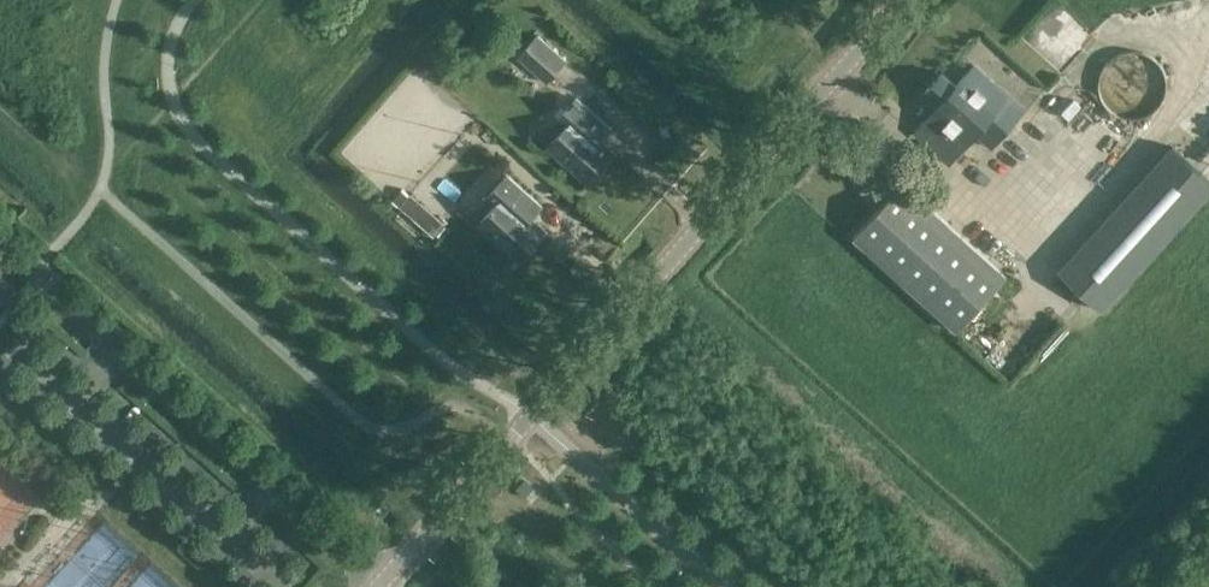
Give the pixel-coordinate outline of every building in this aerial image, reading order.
[(537,34),(517,56),(549,84),(569,62),(537,34)] [(1165,95),(1167,83),(1164,69),(1156,58),(1145,51),(1133,49),(1118,52),(1108,60),(1101,71),(1098,84),(1101,96),(1109,108),(1120,115),(1133,118),(1147,115),(1159,106),(1165,95)] [(992,146),(1025,110),(974,65),(956,84),(942,72),(925,91),(931,96),(920,110),(927,116),(914,131),(950,164),(977,133),(992,146)] [(611,128),(577,97),(556,120),(565,128),(548,146),(589,182),(615,153),(600,140),(599,135),(597,133),(604,124),(610,129),(611,128)] [(1208,192),(1208,177),(1173,144),(1061,271),(1104,310),(1208,192)] [(541,205),(507,174),(486,197),(495,205),(479,223),(519,259),(545,231),(530,217),(529,212),(527,210),(535,201),(540,206),(541,205)] [(854,236),(958,330),(1006,277),(902,182),(854,236)] [(870,198),(876,191),(867,183),(861,191),(870,198)] [(434,235),(443,225),(410,194),(400,205),(434,235)] [(0,271),(0,303),(16,286),(0,271)] [(59,548),(99,504),(85,491),(45,535),(59,548)]
